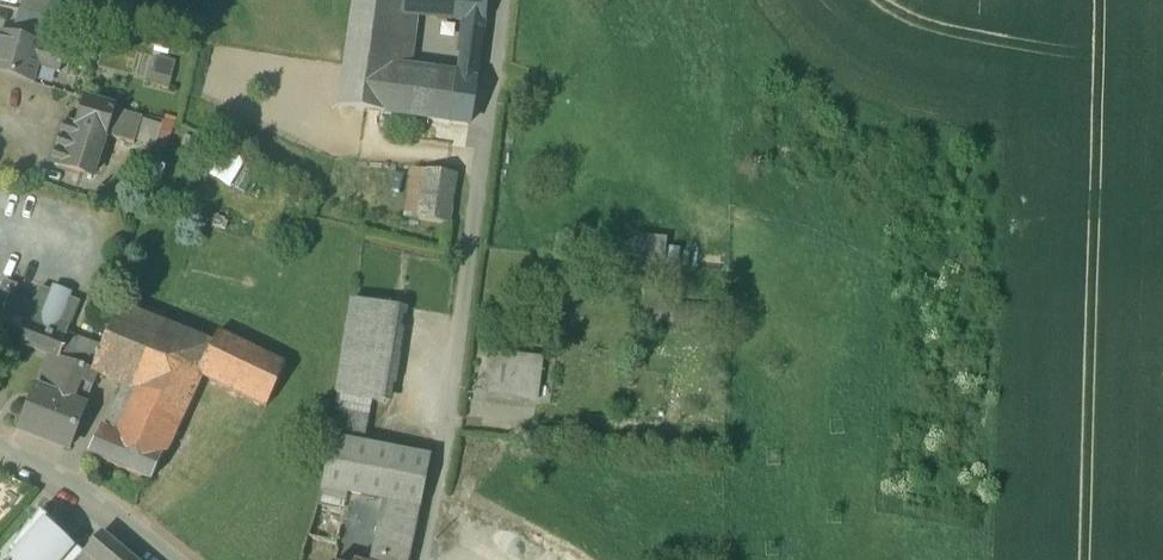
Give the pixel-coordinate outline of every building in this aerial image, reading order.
[(39,0),(22,0),(18,11),(46,17),(51,5),(39,0)] [(339,108),(382,114),(388,68),(395,10),(397,0),(353,0),(339,108)] [(395,10),(421,13),(423,0),(397,0),(395,10)] [(421,13),(421,14),(468,18),(482,19),(484,0),(423,0),(421,13)] [(46,17),(18,11),(13,30),(23,33),(49,40),(55,19),(46,17)] [(482,19),(468,18),(462,54),(478,57),(482,25),(482,19)] [(0,33),(0,74),(30,83),(35,65),(41,45),(0,33)] [(63,51),(41,45),(35,65),(57,71),(63,51)] [(171,87),(180,61),(161,54),(151,81),(171,87)] [(478,57),(462,54),(458,77),(474,79),(478,57)] [(458,77),(388,68),(382,114),(468,125),(474,79),(458,77)] [(77,126),(64,122),(51,162),(92,176),(105,136),(111,114),(113,114),(115,110),(85,101),(77,126)] [(139,117),(115,110),(113,114),(111,114),(105,136),(134,144),(135,141),(132,140),(139,117)] [(456,175),(412,168),(405,218),(448,224),(456,175)] [(40,289),(33,307),(11,299),(15,289),(2,285),(0,291),(0,313),(65,336),(78,302),(49,292),(40,289)] [(70,294),(51,287),(49,292),(68,299),(70,294)] [(399,307),(353,299),(337,395),(368,400),(384,403),(399,307)] [(150,321),(119,308),(92,369),(91,370),(95,372),(120,384),(150,321)] [(3,342),(5,338),(58,357),(66,336),(65,336),(0,313),(0,341),(3,342)] [(213,346),(150,321),(120,384),(136,391),(137,391),(184,410),(200,376),(213,346)] [(286,364),(219,333),(213,346),(200,376),(266,407),(286,364)] [(101,349),(66,336),(58,357),(92,369),(101,349)] [(541,359),(491,354),(486,393),(536,399),(541,359)] [(91,370),(55,357),(51,369),(46,367),(38,389),(82,407),(95,372),(91,370)] [(38,389),(35,389),(19,430),(68,449),(84,408),(82,407),(38,389)] [(184,410),(137,391),(136,391),(114,440),(113,443),(108,463),(152,480),(184,410)] [(368,400),(337,395),(330,440),(359,446),(368,400)] [(97,434),(88,456),(108,463),(113,443),(114,440),(97,434)] [(430,459),(387,451),(359,446),(330,440),(321,488),(347,492),(383,499),(421,506),(430,459)] [(347,492),(321,488),(320,494),(307,536),(336,543),(347,492)] [(383,499),(371,557),(381,559),(380,559),(409,559),(410,557),(421,506),(383,499)] [(39,513),(30,525),(28,525),(10,550),(19,556),(16,559),(58,559),(69,548),(57,537),(50,531),(55,524),(39,513)] [(58,559),(78,559),(83,554),(84,553),(60,533),(57,537),(69,548),(58,559)] [(83,554),(90,559),(111,559),(120,549),(101,534),(84,553),(83,554)] [(120,549),(111,559),(133,559),(120,549)]
